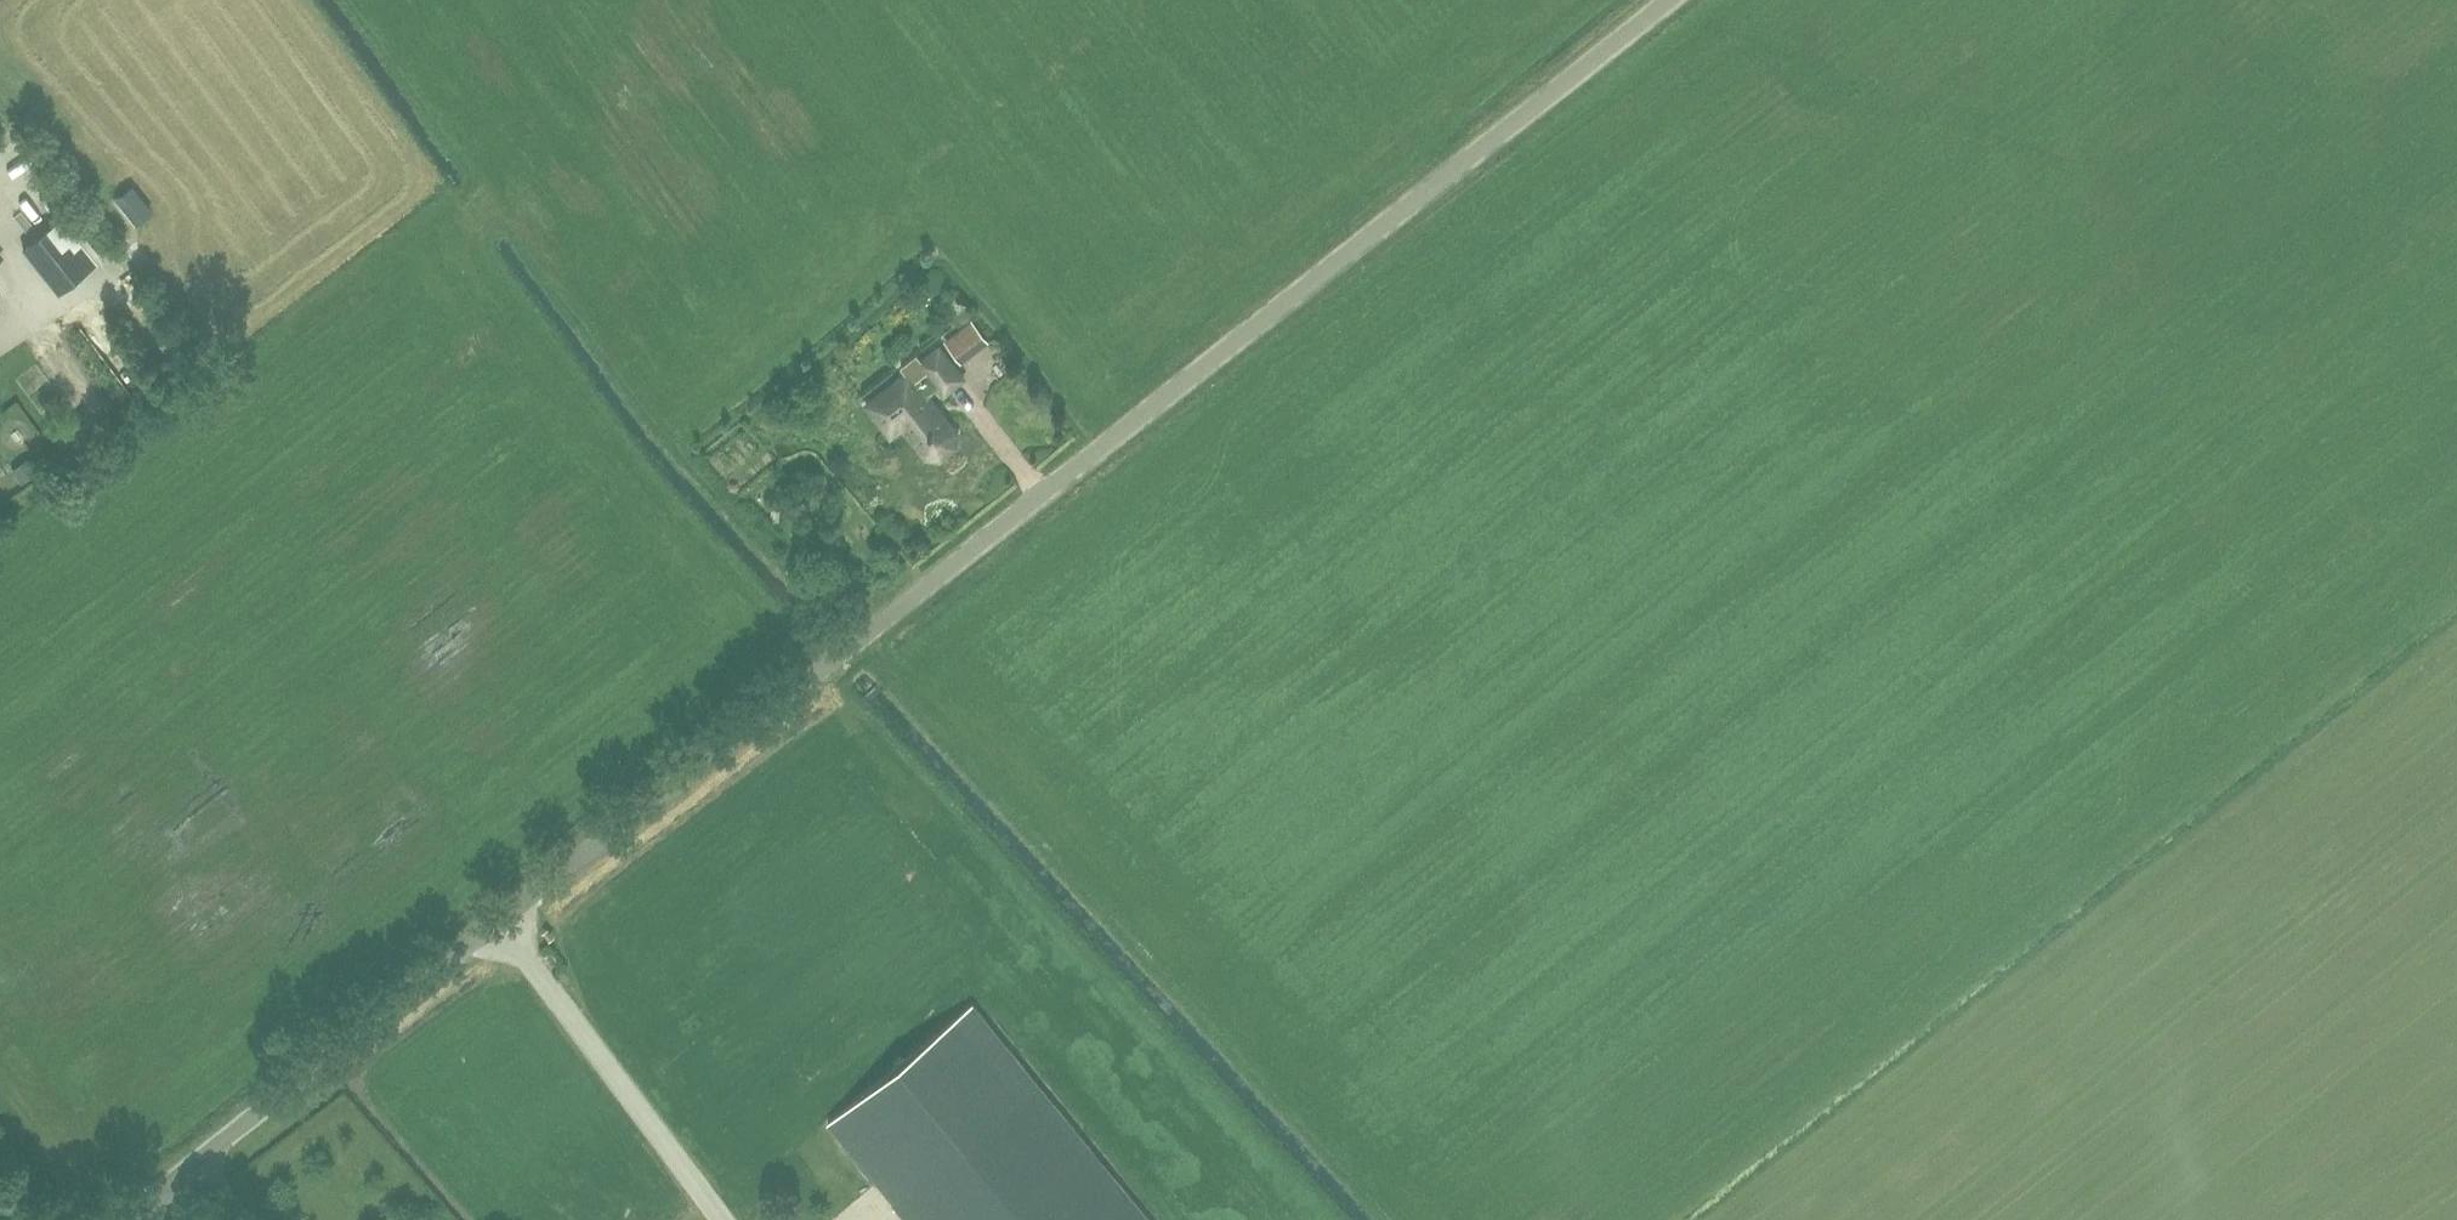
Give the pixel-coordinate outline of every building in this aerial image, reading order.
[(57,295),(97,264),(73,233),(86,223),(75,208),(22,249),(57,295)] [(974,351),(987,341),(973,323),(961,333),(974,351)] [(929,400),(915,382),(929,372),(945,392),(962,378),(939,350),(924,362),(917,354),(901,367),(907,375),(869,405),(891,434),(902,425),(927,456),(940,457),(954,446),(956,433),(948,423),(937,422),(928,411),(929,400)] [(908,1219),(1149,1219),(972,1004),(828,1123),(908,1219)]
